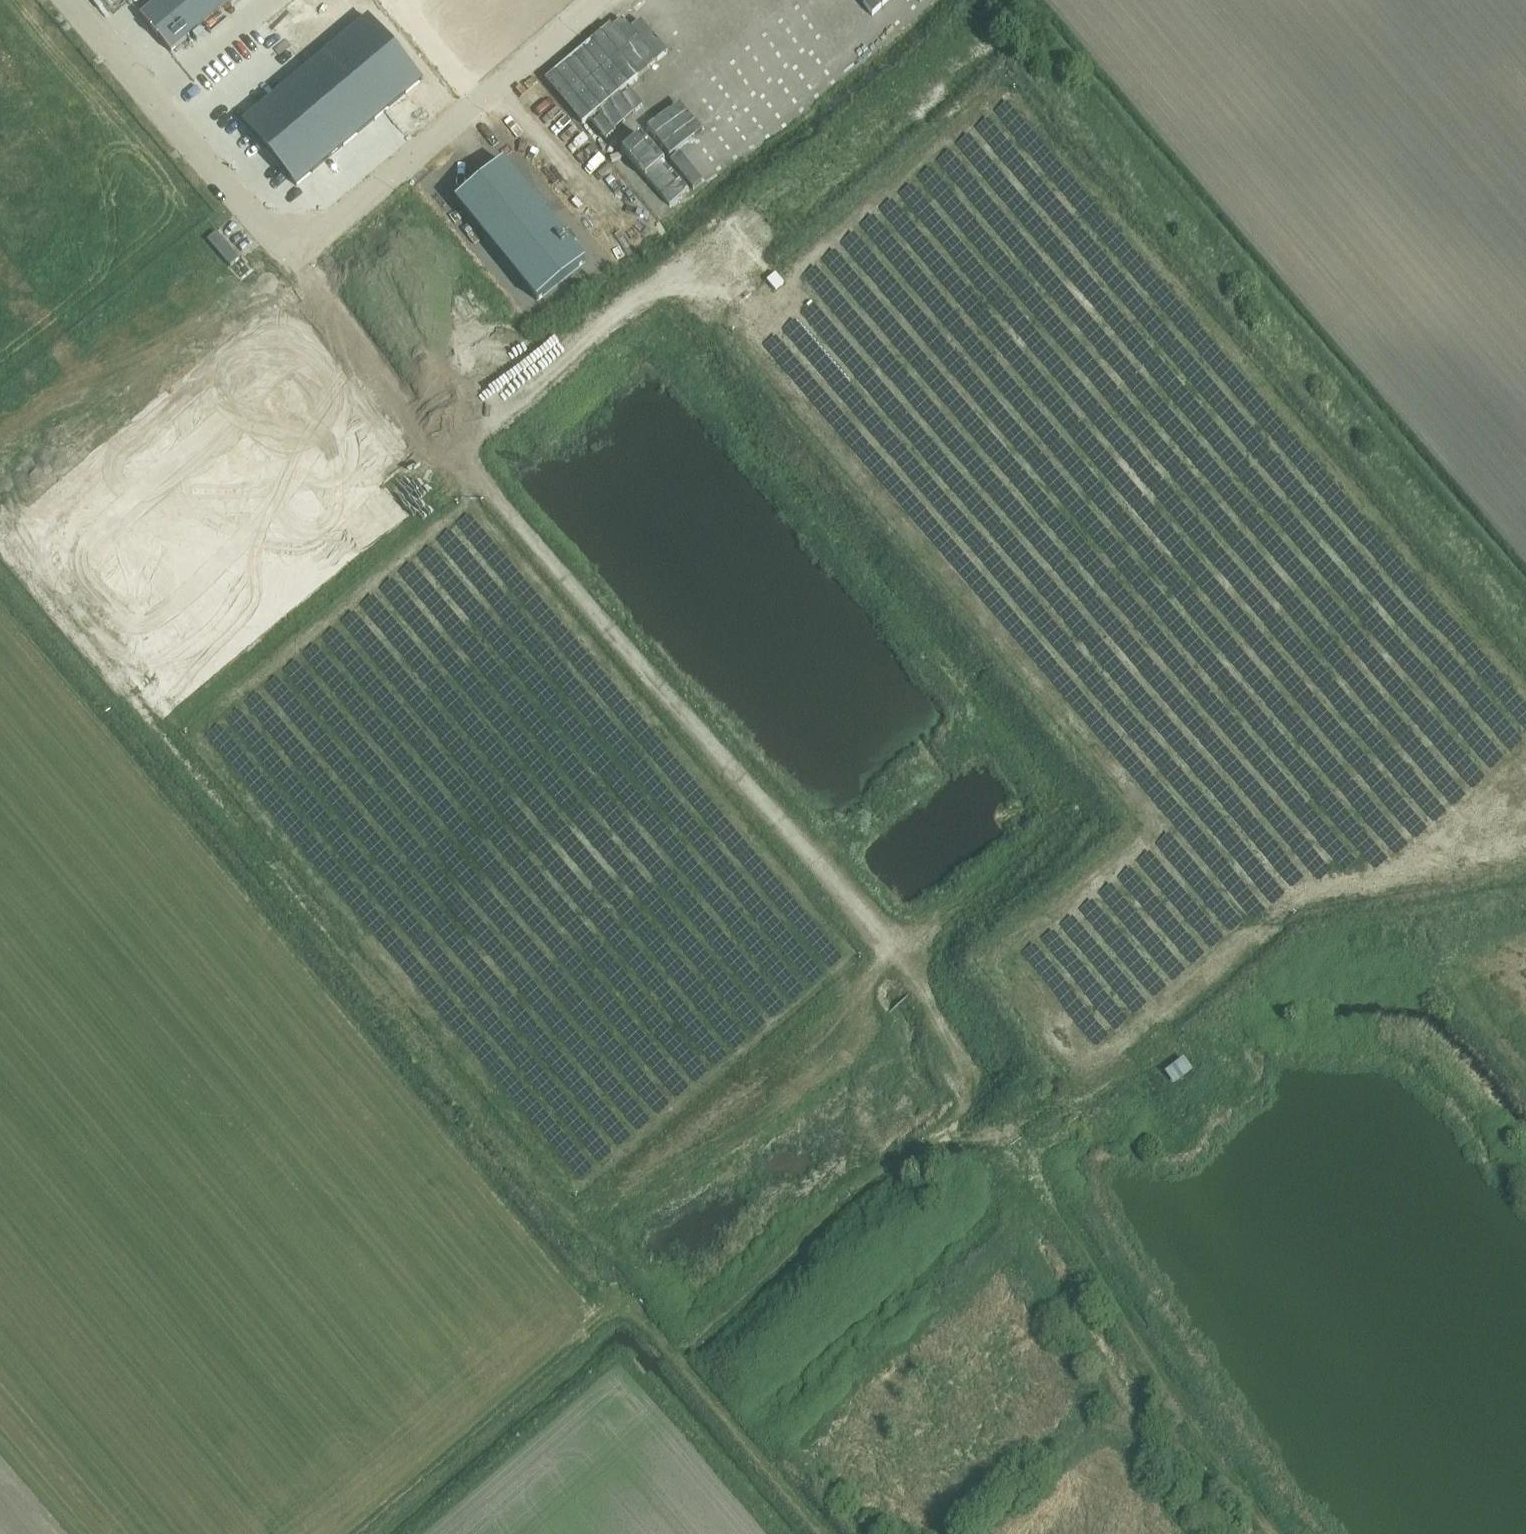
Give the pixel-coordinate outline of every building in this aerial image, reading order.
[(140,16),(152,30),(151,31),(158,39),(159,38),(171,52),(187,39),(186,39),(232,0),(159,0),(156,3),(140,16)] [(369,18),(244,124),(296,186),(421,80),(369,18)] [(456,202),(537,300),(585,261),(504,162),(456,202)] [(775,273),(767,280),(776,290),(783,283),(775,273)] [(1164,1073),(1172,1084),(1180,1082),(1188,1076),(1192,1069),(1184,1058),(1164,1073)]
